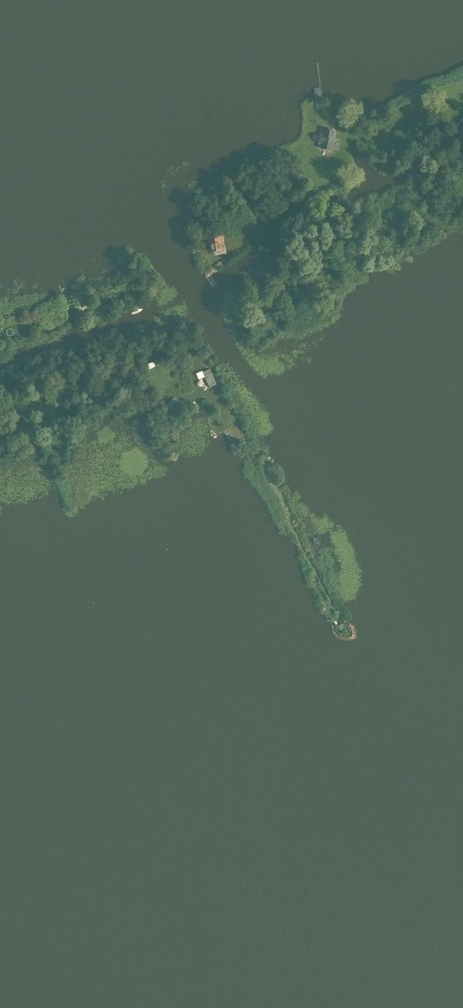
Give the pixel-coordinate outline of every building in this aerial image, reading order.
[(320,135),(319,145),(322,145),(322,150),(332,152),(335,132),(324,130),(324,135),(320,135)] [(221,235),(208,237),(210,253),(223,252),(221,235)] [(209,388),(216,385),(209,370),(202,373),(209,388)]
